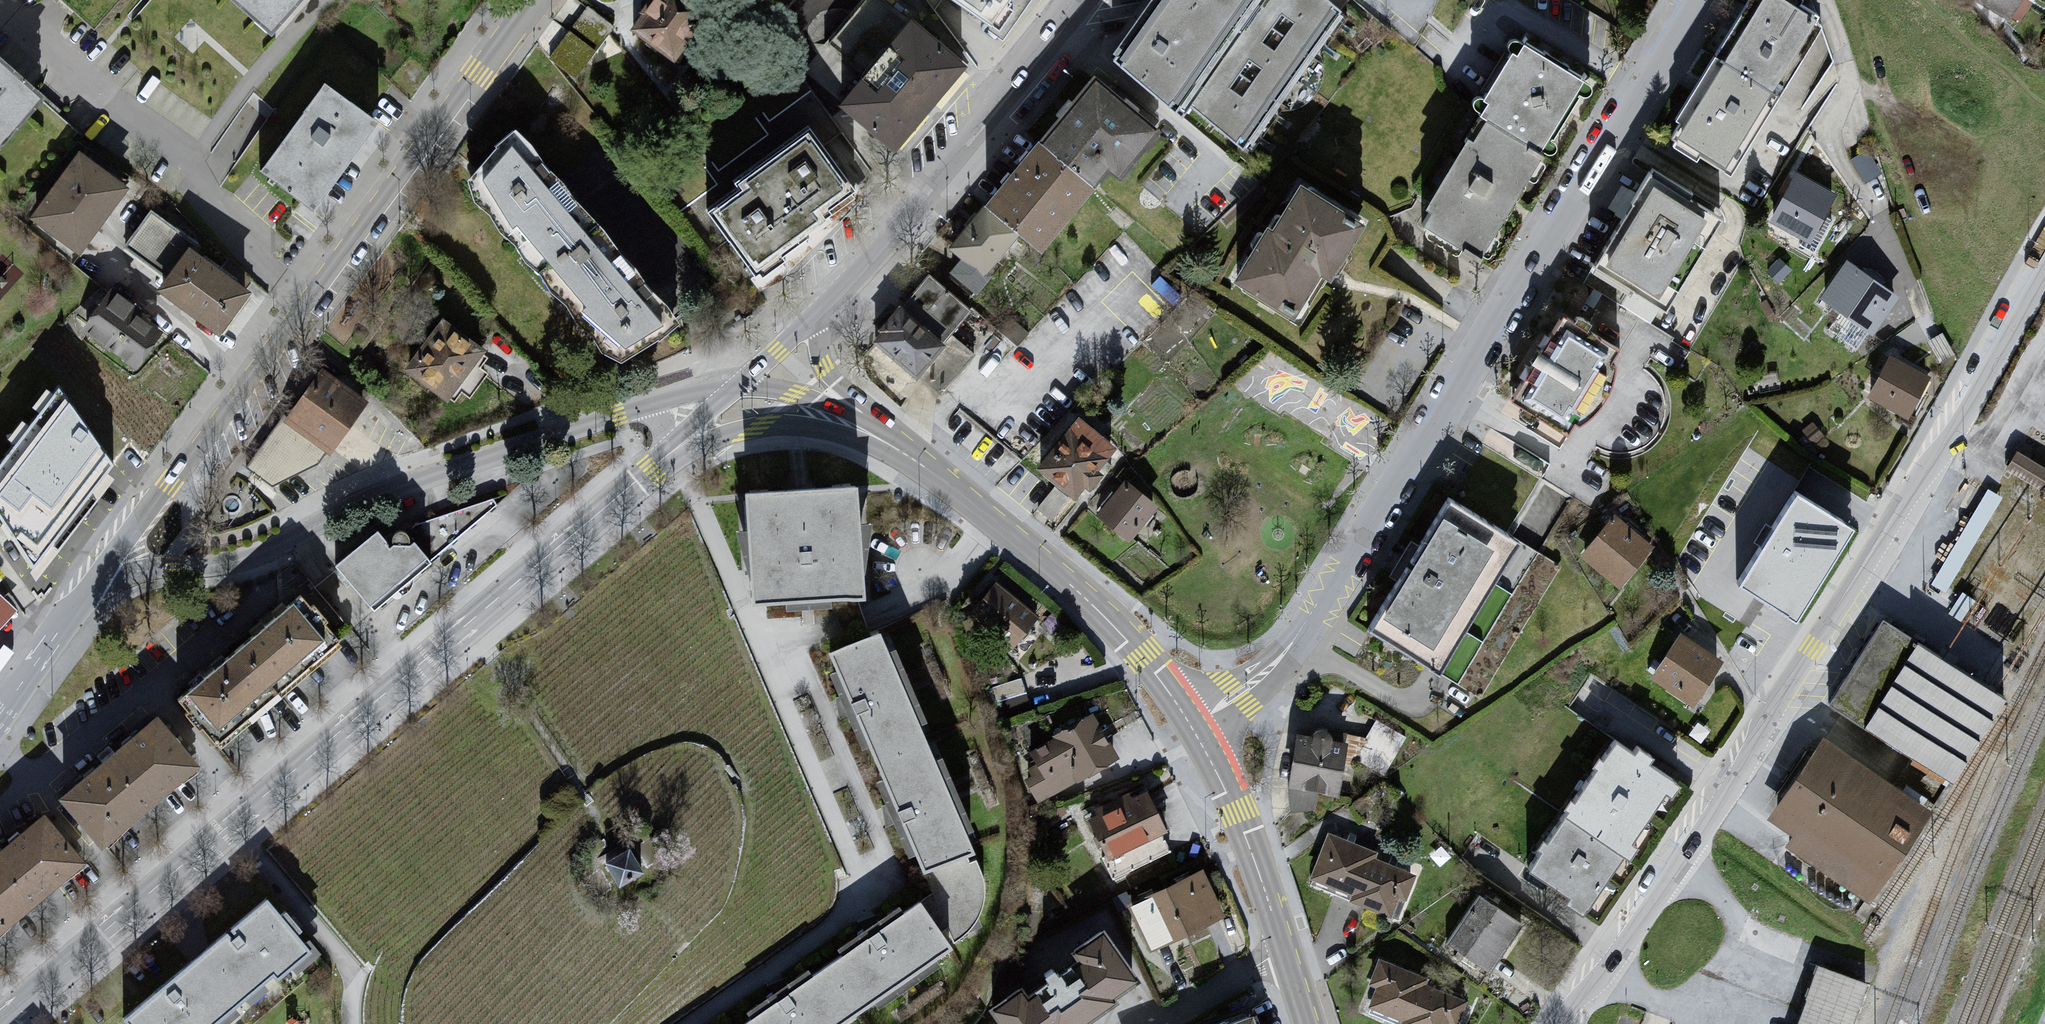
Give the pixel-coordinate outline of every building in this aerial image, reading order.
[(276,36),(306,0),(236,0),(276,36)] [(628,35),(673,67),(703,16),(679,0),(653,0),(628,35)] [(1005,33),(1028,0),(961,0),(1005,33)] [(1117,71),(1181,127),(1194,116),(1243,157),(1347,4),(1343,0),(1169,0),(1117,71)] [(1675,149),(1727,182),(1817,35),(1813,30),(1817,22),(1797,12),(1801,6),(1792,0),(1784,0),(1783,3),(1779,0),(1762,0),(1675,149)] [(1969,5),(2005,27),(2023,0),(1972,0),(1969,5)] [(553,55),(578,72),(608,29),(583,12),(553,55)] [(833,37),(844,47),(859,30),(849,21),(833,37)] [(909,29),(836,113),(892,162),(963,75),(909,29)] [(1587,89),(1524,50),(1515,64),(1510,61),(1482,109),(1488,115),(1478,125),(1482,127),(1538,161),(1587,89)] [(39,108),(0,75),(0,151),(39,108)] [(1098,76),(1044,138),(1100,186),(1114,167),(1124,176),(1162,131),(1098,76)] [(322,89),(255,178),(309,221),(377,127),(322,89)] [(1538,161),(1482,127),(1470,149),(1465,145),(1422,217),(1430,221),(1422,234),(1478,266),(1543,164),(1538,161)] [(513,134),(465,187),(472,208),(487,221),(495,239),(513,252),(519,266),(535,275),(544,296),(559,306),(568,323),(587,337),(592,355),(615,369),(676,330),(572,206),(564,188),(547,178),(539,160),(513,134)] [(738,199),(708,218),(753,280),(814,229),(809,218),(847,197),(806,134),(731,187),(738,199)] [(1100,186),(1044,138),(989,201),(1046,249),(1100,186)] [(77,156),(26,222),(78,261),(125,196),(77,156)] [(1366,215),(1302,175),(1272,224),(1266,220),(1233,274),(1297,314),(1324,269),(1330,272),(1366,215)] [(1830,198),(1795,180),(1771,225),(1805,246),(1830,198)] [(1719,221),(1646,182),(1597,275),(1667,310),(1719,221)] [(1015,234),(982,207),(950,244),(962,255),(950,269),(977,290),(991,270),(989,269),(1015,234)] [(245,299),(186,247),(190,241),(151,212),(123,245),(164,279),(152,297),(216,342),(245,299)] [(1896,300),(1844,266),(1818,304),(1870,339),(1896,300)] [(929,274),(872,338),(915,375),(938,392),(974,353),(949,332),(969,308),(929,274)] [(106,292),(77,331),(131,377),(159,336),(106,292)] [(1616,355),(1562,323),(1510,409),(1562,431),(1569,423),(1575,428),(1588,420),(1597,410),(1605,396),(1608,387),(1612,372),(1608,368),(1616,355)] [(439,324),(401,374),(444,407),(485,352),(439,324)] [(1928,374),(1889,353),(1867,394),(1906,415),(1928,374)] [(317,373),(243,471),(267,489),(312,469),(325,454),(365,401),(317,373)] [(0,458),(0,536),(38,583),(128,483),(60,390),(0,458)] [(1073,424),(1034,474),(1073,506),(1113,453),(1073,424)] [(2044,485),(2044,461),(2019,446),(2008,464),(2044,485)] [(857,486),(744,493),(750,596),(862,590),(857,486)] [(1156,510),(1123,487),(1094,522),(1126,546),(1156,510)] [(378,531),(335,567),(374,612),(497,505),(493,498),(416,525),(411,538),(409,536),(406,533),(401,532),(396,533),(393,539),(393,543),(388,544),(378,531)] [(1947,586),(1995,506),(1983,499),(1935,579),(1947,586)] [(1855,537),(1798,501),(1739,592),(1796,628),(1855,537)] [(1520,546),(1446,502),(1361,636),(1435,677),(1520,546)] [(1612,523),(1575,561),(1617,596),(1650,553),(1612,523)] [(994,580),(967,614),(1012,651),(1040,617),(994,580)] [(307,592),(179,694),(218,750),(342,642),(307,592)] [(13,614),(0,602),(0,627),(13,614)] [(2005,695),(1885,620),(1831,706),(1951,780),(2005,695)] [(734,1023),(827,1023),(942,942),(956,935),(968,923),(977,912),(981,897),(980,885),(978,871),(968,849),(876,631),(824,650),(920,870),(922,883),(922,890),(918,898),(913,898),(734,1023)] [(1720,663),(1676,635),(1647,683),(1691,710),(1720,663)] [(54,796),(100,846),(191,767),(152,717),(54,796)] [(1090,717),(1026,752),(1026,778),(1019,780),(1036,805),(1113,762),(1090,717)] [(1345,736),(1294,732),(1284,783),(1286,810),(1312,814),(1316,796),(1329,803),(1345,736)] [(1930,807),(1822,733),(1766,816),(1792,834),(1785,845),(1866,900),(1930,807)] [(1610,745),(1527,867),(1584,909),(1673,788),(1610,745)] [(1144,794),(1084,820),(1106,861),(1165,832),(1144,794)] [(0,853),(0,928),(81,862),(42,819),(0,853)] [(1372,851),(1326,834),(1307,880),(1337,892),(1337,898),(1398,920),(1417,877),(1370,860),(1372,851)] [(628,847),(602,860),(617,887),(642,874),(628,847)] [(1200,873),(1128,905),(1149,951),(1220,917),(1200,873)] [(119,1015),(126,1023),(201,1023),(302,946),(257,898),(119,1015)] [(1518,927),(1477,901),(1444,945),(1486,975),(1518,927)] [(984,1007),(997,1023),(1074,1023),(1111,999),(1109,992),(1134,975),(1100,927),(1067,949),(1076,958),(1026,995),(1017,983),(984,1007)] [(1375,961),(1363,987),(1370,991),(1365,1009),(1397,1023),(1456,1023),(1462,1002),(1422,986),(1425,980),(1375,961)] [(1860,979),(1817,963),(1794,1023),(1843,1023),(1860,979)] [(1249,1014),(1218,1023),(1253,1023),(1249,1014)]
